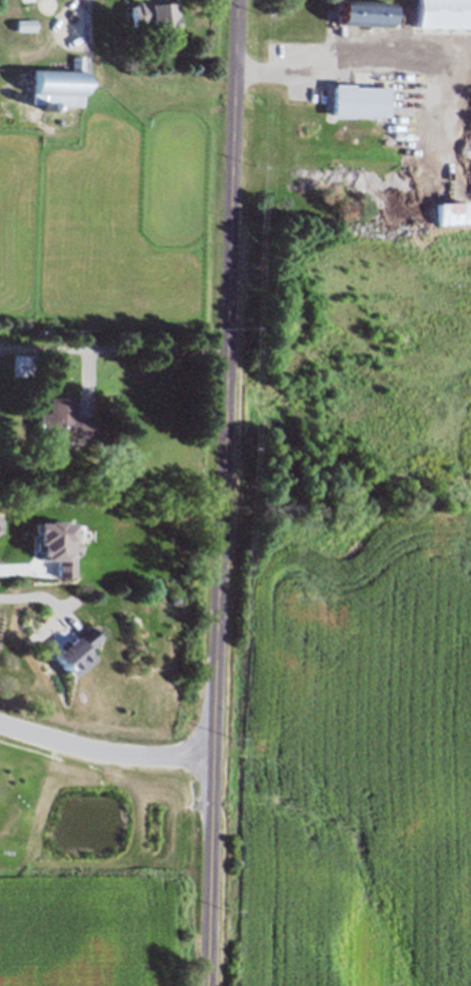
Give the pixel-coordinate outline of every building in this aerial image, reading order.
[(138,5),(137,0),(174,0),(176,18),(173,18),(174,29),(169,29),(169,32),(149,33),(149,24),(133,25),(132,5),(138,5)] [(336,23),(338,0),(384,0),(384,1),(388,1),(388,4),(394,4),(393,23),(386,23),(386,26),(336,23)] [(406,21),(407,0),(470,0),(470,28),(413,27),(414,22),(406,21)] [(15,19),(35,19),(35,32),(15,32),(15,19)] [(33,69),(72,71),(73,55),(85,56),(84,77),(89,78),(89,88),(84,88),(83,106),(31,103),(33,69)] [(332,83),(352,83),(352,86),(387,87),(386,116),(352,116),(352,118),(331,117),(332,83)] [(464,202),(465,222),(448,223),(448,225),(438,226),(437,221),(430,221),(429,203),(464,202)] [(75,398),(74,417),(94,418),(94,437),(39,437),(39,413),(49,413),(49,397),(75,398)] [(92,657),(73,677),(50,655),(54,651),(50,648),(68,629),(73,635),(83,625),(98,639),(86,651),(92,657)]
